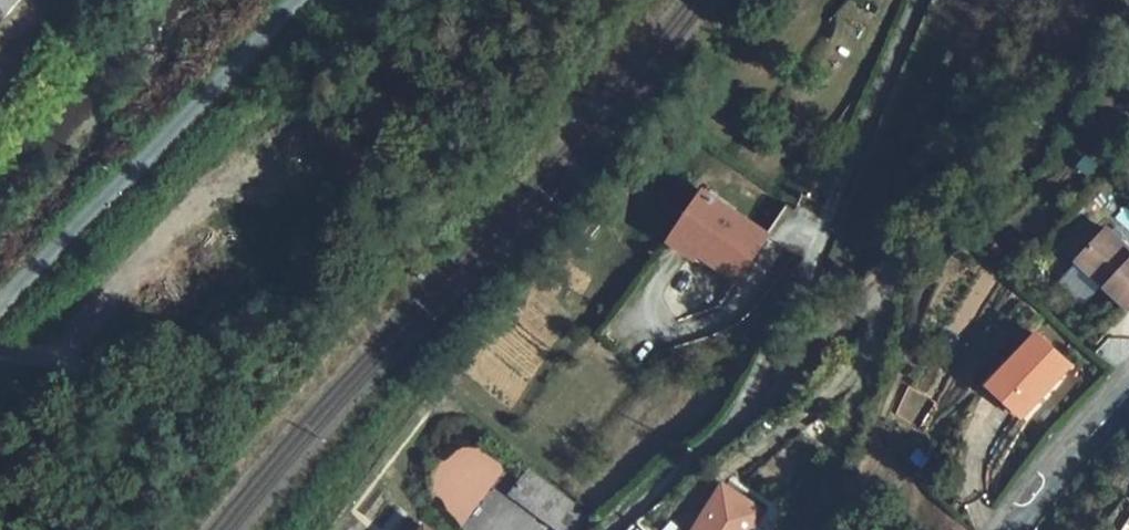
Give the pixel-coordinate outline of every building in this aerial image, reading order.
[(2,22),(22,1),(21,0),(0,0),(0,21),(2,22)] [(767,249),(705,204),(678,241),(703,259),(698,267),(735,294),(767,249)] [(1120,229),(1089,261),(1128,299),(1128,238),(1120,229)] [(669,254),(694,272),(698,267),(703,259),(678,241),(669,254)] [(1073,376),(1041,346),(994,390),(1027,422),(1073,376)] [(421,487),(462,521),(504,470),(463,436),(421,487)] [(525,486),(507,510),(533,529),(583,529),(525,486)] [(755,520),(709,493),(688,529),(750,529),(755,520)]
